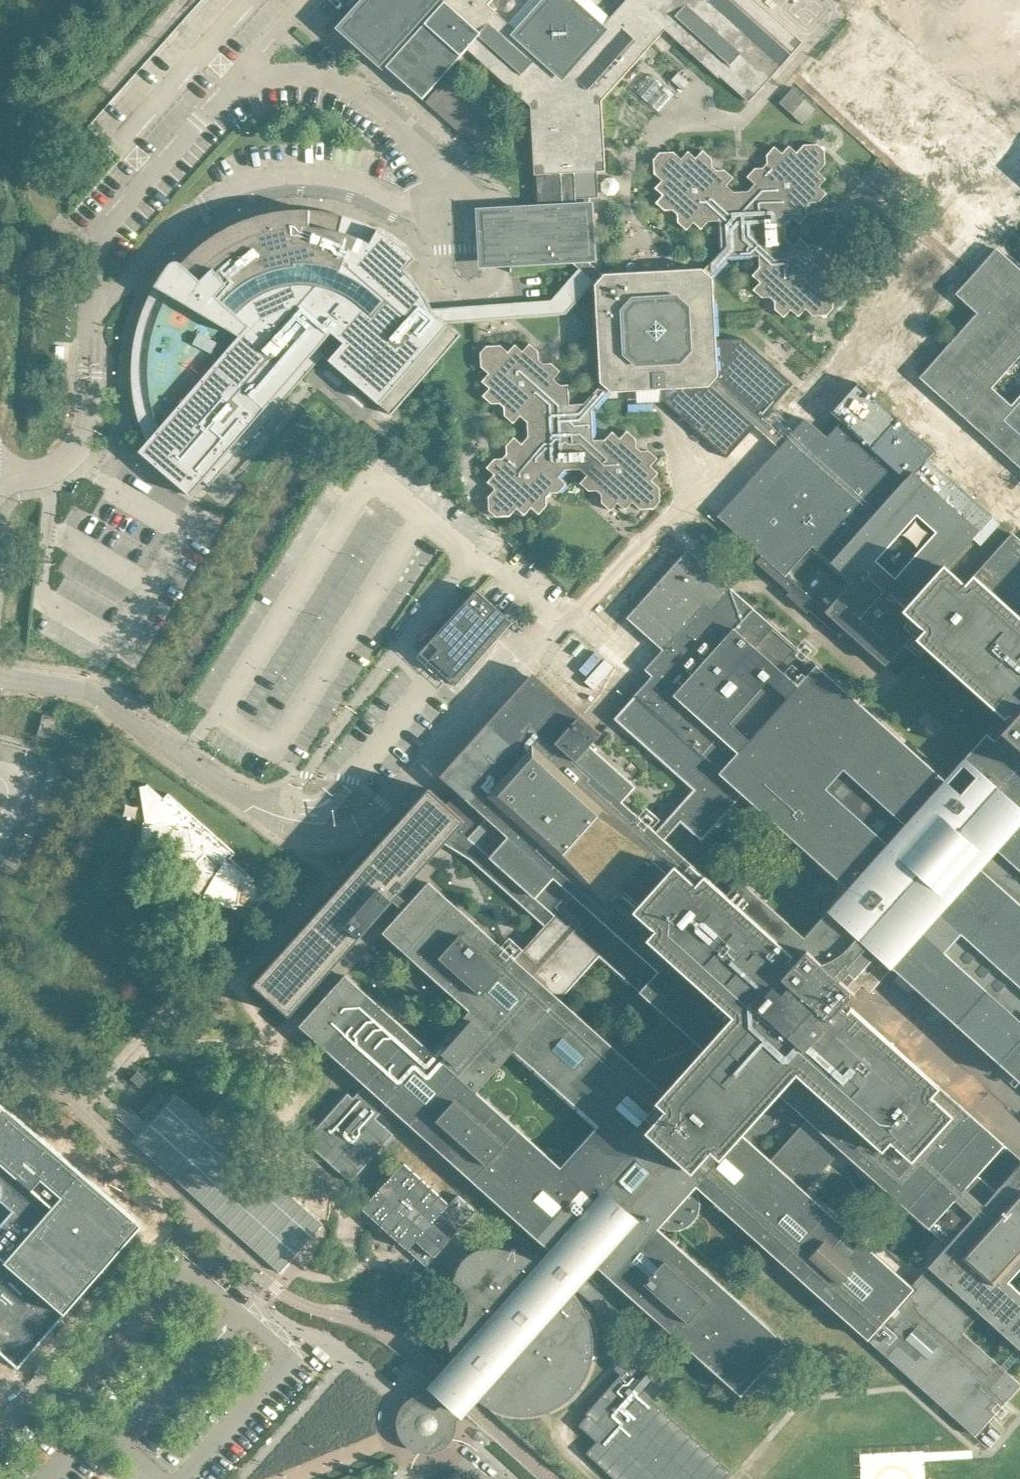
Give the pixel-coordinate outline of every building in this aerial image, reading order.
[(343,27),(380,60),(384,56),(391,61),(386,66),(423,99),(468,49),(532,106),(535,174),(537,174),(539,204),(542,249),(591,246),(589,207),(577,208),(576,198),(599,197),(597,171),(605,171),(604,151),(603,134),(602,101),(652,44),(665,30),(680,43),(719,78),(720,76),(749,102),(803,41),(757,0),(628,0),(608,22),(584,0),(544,0),(519,28),(490,2),(492,0),(368,0),(343,27)] [(872,5),(1019,139),(1019,0),(876,0),(872,5)] [(326,47),(320,54),(329,62),(335,55),(326,47)] [(651,75),(637,92),(659,112),(674,95),(651,75)] [(641,509),(655,508),(661,501),(660,487),(652,480),(659,472),(652,466),(658,458),(650,450),(641,450),(637,447),(636,438),(628,430),(621,438),(613,431),(606,439),(594,440),(593,410),(610,391),(612,392),(662,389),(666,389),(666,402),(728,457),(756,426),(763,417),(773,406),(776,402),(794,383),(739,334),(736,334),(716,335),(713,278),(712,277),(730,257),(759,255),(760,267),(753,275),(760,282),(754,290),(762,298),(771,297),(775,301),(775,309),(776,310),(784,317),(791,310),(799,317),(806,309),(813,315),(813,316),(827,315),(828,315),(834,308),(833,294),(825,287),(832,279),(825,272),(831,264),(823,256),(814,257),(810,253),(809,245),(801,237),(794,245),(787,238),(786,223),(792,216),(800,223),(808,215),(808,206),(811,202),(820,201),(827,193),(820,186),(827,178),(819,171),(826,163),(825,153),(825,150),(818,143),(815,143),(804,144),(797,152),(790,145),(783,153),(775,146),(767,155),(767,163),(763,168),(755,168),(747,177),(755,184),(749,191),(734,192),(727,185),(734,178),(725,170),(717,170),(712,166),(712,158),(703,150),(696,158),(689,151),(682,159),(674,152),(661,153),(660,153),(654,160),(654,173),(662,180),(655,188),(663,195),(656,203),(665,211),(673,210),(677,214),(678,222),(687,230),(694,222),(701,229),(709,221),(720,221),(722,250),(704,270),(703,269),(690,269),(605,274),(604,275),(584,257),(592,257),(591,246),(542,249),(542,259),(568,258),(580,268),(553,300),(433,308),(447,322),(566,314),(595,282),(597,283),(596,285),(601,382),(603,384),(585,404),(555,405),(555,393),(562,385),(554,379),(561,371),(552,363),(544,363),(540,359),(539,351),(530,343),(523,351),(516,344),(509,352),(501,345),(487,346),(481,353),(482,367),(489,373),(483,381),(490,388),(483,396),(492,404),(500,403),(505,407),(505,415),(514,423),(521,415),(528,422),(529,436),(522,444),(515,437),(507,445),(507,454),(503,458),(495,459),(487,467),(495,474),(488,482),(496,489),(489,497),(490,510),(497,517),(510,516),(517,508),(525,515),(532,507),(540,514),(547,506),(548,506),(547,497),(551,493),(559,493),(560,492),(567,484),(560,477),(566,470),(580,469),(588,475),(581,483),(589,490),(590,491),(598,490),(602,494),(603,503),(611,510),(618,503),(626,509),(626,510),(633,502),(641,509)] [(542,249),(539,202),(477,206),(480,262),(542,259),(542,249)] [(462,335),(447,322),(433,308),(423,290),(415,279),(406,270),(418,258),(405,247),(393,238),(379,229),(366,223),(351,218),(345,216),(330,212),(315,210),(301,210),(286,211),(271,213),(257,216),(243,221),(229,227),(216,235),(204,243),(193,253),(182,263),(181,262),(180,262),(178,261),(177,261),(175,262),(174,262),(172,263),(170,265),(156,286),(163,290),(155,305),(149,320),(145,336),(142,352),(141,369),(142,385),(139,387),(156,402),(140,420),(141,423),(144,431),(145,434),(148,441),(140,451),(191,495),(203,480),(210,486),(324,355),(392,415),(462,335)] [(1004,255),(996,248),(956,293),(978,313),(946,348),(938,357),(920,376),(935,390),(1019,466),(1019,395),(1011,405),(991,387),(1019,354),(1019,269),(1004,255)] [(615,718),(695,789),(656,832),(621,801),(635,786),(591,746),(602,733),(542,680),(534,672),(487,725),(441,776),(458,791),(447,804),(435,793),(430,788),(428,791),(411,810),(374,851),(255,984),(291,1016),(394,901),(405,910),(385,932),(471,1010),(433,1053),(346,975),(301,1025),(365,1084),(353,1097),(348,1092),(305,1140),(351,1182),(395,1134),(377,1118),(389,1104),(553,1251),(541,1264),(527,1256),(512,1250),(496,1248),(480,1248),(472,1252),(466,1258),(460,1265),(457,1270),(455,1275),(454,1280),(455,1281),(460,1285),(464,1290),(467,1295),(469,1301),(469,1307),(469,1313),(467,1319),(464,1324),(460,1329),(456,1333),(450,1336),(449,1337),(455,1361),(447,1369),(447,1370),(444,1372),(436,1381),(434,1384),(433,1385),(441,1392),(440,1394),(439,1396),(439,1397),(439,1399),(439,1401),(440,1403),(441,1405),(442,1406),(444,1407),(445,1408),(447,1408),(449,1408),(451,1408),(453,1408),(454,1407),(456,1405),(464,1413),(465,1412),(468,1409),(476,1400),(478,1398),(482,1401),(486,1404),(492,1407),(504,1412),(516,1414),(526,1415),(536,1414),(546,1411),(560,1404),(573,1393),(584,1381),(586,1377),(591,1367),(593,1356),(594,1345),(594,1334),(591,1322),(587,1311),(581,1301),(573,1291),(577,1287),(595,1304),(603,1323),(616,1369),(621,1374),(586,1413),(588,1415),(579,1424),(597,1441),(587,1452),(617,1478),(724,1478),(732,1470),(653,1400),(669,1382),(638,1355),(629,1365),(616,1320),(603,1294),(585,1278),(597,1265),(641,1304),(644,1300),(700,1350),(697,1354),(742,1394),(786,1344),(707,1272),(704,1276),(655,1232),(661,1225),(663,1226),(670,1229),(677,1229),(685,1227),(691,1223),(696,1217),(699,1211),(700,1203),(699,1196),(696,1189),(695,1187),(697,1185),(868,1338),(976,1434),(1019,1385),(1019,1384),(963,1332),(981,1312),(1019,1347),(1019,1158),(1004,1144),(859,1013),(853,1008),(851,1009),(845,1004),(856,993),(848,986),(855,977),(866,987),(889,962),(1019,1079),(1019,540),(1013,533),(966,585),(947,568),(993,516),(929,458),(935,451),(858,382),(831,412),(842,422),(827,438),(806,419),(797,428),(787,439),(763,417),(756,426),(780,448),(775,453),(724,510),(719,516),(763,555),(757,562),(790,592),(788,595),(808,613),(811,610),(837,633),(843,626),(886,664),(913,634),(1006,717),(1007,716),(1013,721),(995,741),(987,734),(946,781),(738,595),(687,550),(628,618),(664,649),(646,669),(653,675),(635,696),(615,718)] [(457,686),(458,686),(458,685),(458,684),(513,623),(513,624),(514,624),(514,623),(514,622),(475,588),(419,651),(419,652),(457,686)] [(927,712),(920,720),(936,734),(942,727),(927,712)] [(38,735),(54,739),(59,718),(44,714),(38,735)] [(148,785),(141,786),(146,821),(144,821),(141,857),(168,852),(183,875),(179,878),(198,907),(204,901),(237,908),(238,904),(257,908),(267,897),(270,894),(271,894),(271,893),(264,887),(231,858),(236,853),(169,793),(165,798),(148,783),(147,784),(148,785)] [(127,802),(125,814),(141,817),(143,805),(127,802)] [(141,1087),(147,1079),(138,1071),(131,1078),(141,1087)] [(167,1097),(159,1090),(140,1112),(147,1118),(167,1097)] [(178,1094),(135,1142),(280,1272),(323,1224),(178,1094)] [(20,1370),(145,1226),(0,1100),(0,1352),(20,1370)] [(380,1189),(363,1208),(426,1266),(476,1211),(458,1194),(450,1204),(404,1162),(392,1175),(380,1189)] [(686,1378),(677,1379),(678,1386),(686,1386),(686,1378)] [(441,1392),(433,1385),(427,1390),(426,1391),(423,1395),(407,1400),(397,1411),(392,1426),(395,1438),(404,1450),(418,1454),(433,1454),(446,1443),(453,1432),(452,1421),(464,1413),(456,1405),(454,1407),(453,1408),(451,1408),(449,1408),(447,1408),(445,1408),(444,1407),(442,1406),(441,1405),(440,1403),(439,1401),(439,1399),(439,1398),(439,1396),(440,1394),(441,1392)]
